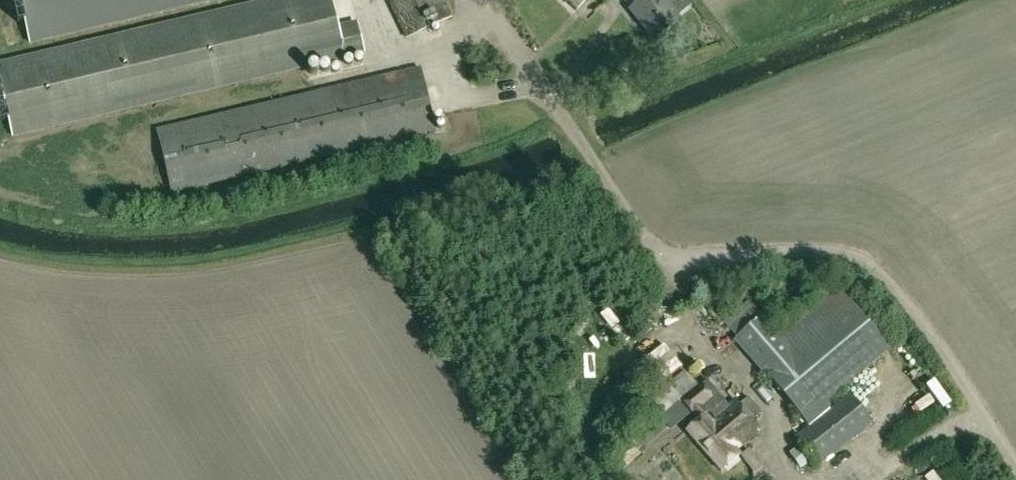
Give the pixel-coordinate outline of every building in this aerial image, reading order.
[(337,27),(330,0),(267,0),(0,63),(0,91),(11,139),(364,56),(357,23),(337,27)] [(18,23),(25,21),(31,43),(214,0),(12,0),(18,23)] [(406,38),(450,18),(442,0),(389,0),(406,38)] [(587,0),(563,0),(575,12),(587,0)] [(662,0),(640,0),(640,1),(629,10),(655,41),(679,20),(662,0)] [(173,195),(434,129),(419,67),(157,133),(173,195)] [(837,281),(777,330),(765,317),(736,341),(748,354),(809,427),(794,439),(816,467),(872,421),(849,394),(831,409),(825,403),(892,347),(837,281)] [(749,303),(724,324),(733,334),(757,313),(749,303)] [(662,374),(669,384),(695,364),(687,354),(662,374)] [(687,374),(671,387),(668,384),(646,402),(657,416),(638,433),(647,444),(666,428),(660,420),(682,401),(698,420),(685,431),(718,472),(738,456),(734,451),(758,431),(734,401),(710,421),(699,407),(711,397),(701,385),(698,387),(687,374)]
